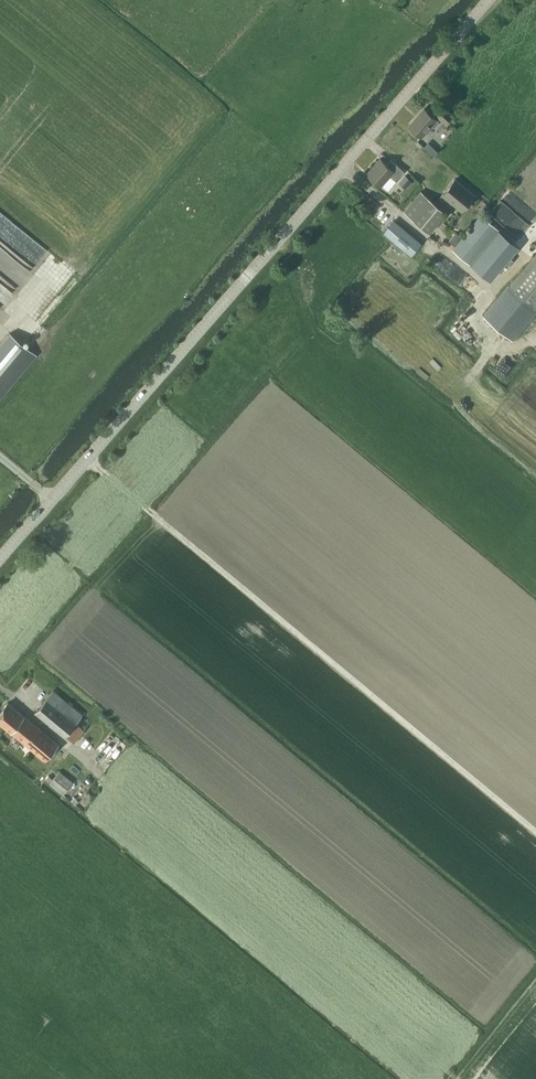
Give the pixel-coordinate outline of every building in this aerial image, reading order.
[(444,122),(452,113),(442,105),(435,113),(444,122)] [(424,109),(409,126),(421,136),(431,125),(434,127),(439,122),(424,109)] [(388,165),(380,158),(367,172),(380,184),(390,174),(396,180),(404,171),(393,161),(388,165)] [(405,175),(401,180),(407,186),(412,181),(405,175)] [(462,210),(475,195),(456,179),(443,194),(462,210)] [(420,190),(403,210),(429,232),(447,212),(420,190)] [(514,242),(481,214),(462,237),(456,232),(449,240),(455,245),(452,249),(485,276),(514,242)] [(411,251),(420,241),(395,219),(386,229),(411,251)] [(483,314),(513,339),(534,313),(535,311),(535,252),(509,284),(508,284),(483,314)] [(36,354),(28,347),(26,345),(10,332),(0,345),(0,399),(36,354)] [(54,690),(36,710),(65,735),(83,714),(54,690)] [(59,744),(8,702),(0,712),(0,722),(46,760),(59,744)] [(60,770),(50,783),(64,794),(74,781),(60,770)]
